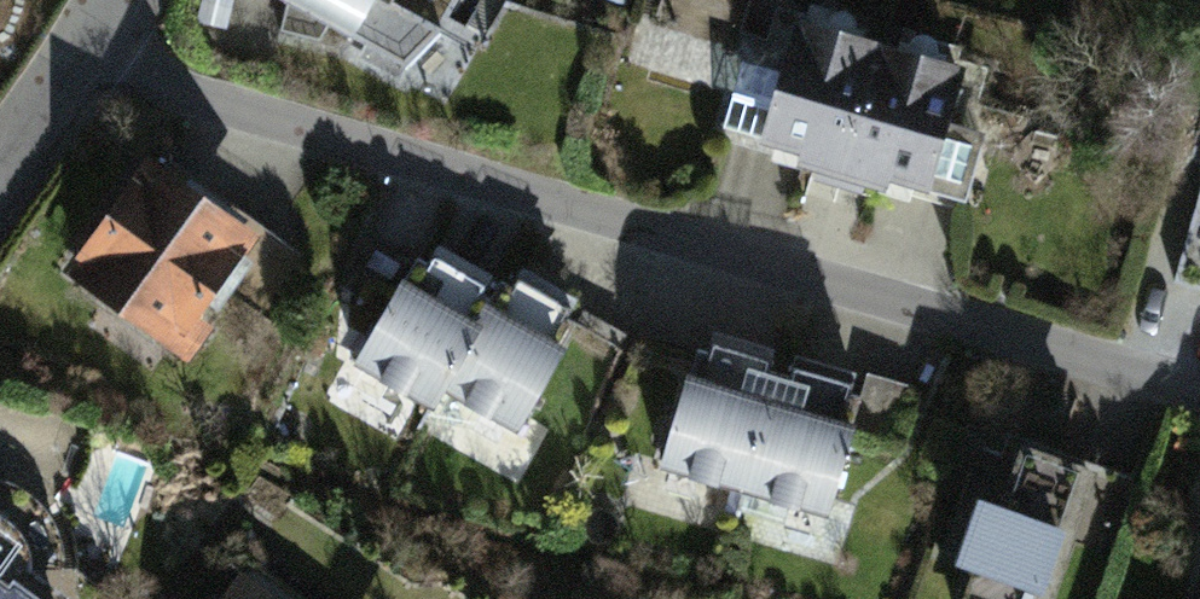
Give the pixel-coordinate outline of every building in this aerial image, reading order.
[(404,75),(441,34),(459,0),(268,0),(404,75)] [(967,77),(787,18),(740,162),(919,221),(967,77)] [(280,248),(157,159),(60,293),(182,382),(280,248)] [(588,338),(440,254),(352,408),(500,492),(588,338)] [(882,386),(707,333),(661,483),(836,537),(882,386)] [(1004,441),(952,598),(1071,598),(1111,476),(1004,441)] [(0,571),(0,598),(41,598),(0,571)] [(260,588),(252,598),(274,598),(260,588)]
